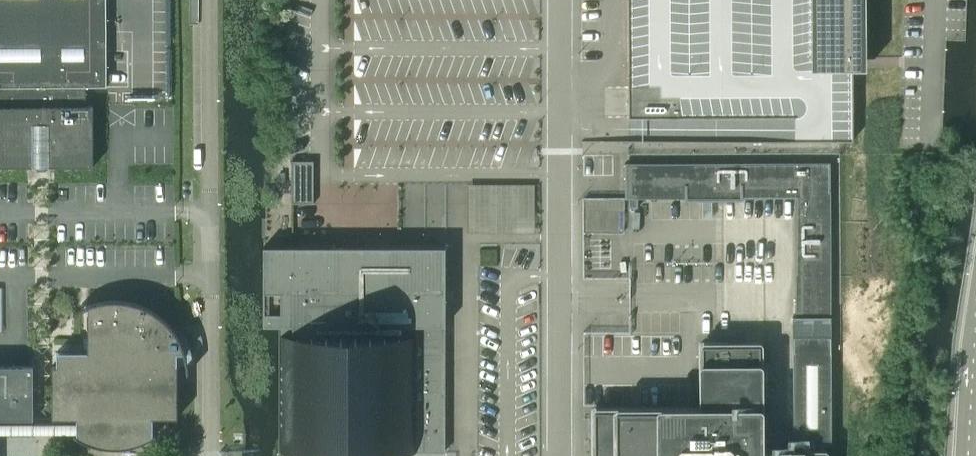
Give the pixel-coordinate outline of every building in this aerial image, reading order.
[(37,167),(37,172),(45,172),(45,167),(93,167),(93,106),(86,107),(86,87),(107,87),(106,0),(0,0),(0,167),(37,167)] [(629,142),(853,140),(852,69),(866,69),(866,62),(865,0),(628,0),(629,142)] [(291,161),(291,204),(314,204),(314,161),(291,161)] [(625,198),(628,198),(628,207),(638,207),(638,198),(684,198),(684,201),(743,201),(743,198),(795,197),(796,316),(794,317),(794,341),(793,439),(791,439),(785,439),(785,446),(769,447),(768,453),(760,452),(761,414),(762,371),(763,347),(762,344),(760,342),(759,342),(701,343),(698,344),(697,345),(697,347),(696,372),(697,408),(657,407),(617,407),(596,407),(593,408),(591,409),(589,411),(589,413),(589,455),(828,455),(828,454),(828,452),(826,450),(823,449),(823,443),(831,443),(831,338),(831,316),(830,162),(625,163),(625,198)] [(279,451),(305,451),(328,451),(328,455),(367,455),(367,452),(391,452),(416,452),(444,452),(445,247),(263,247),(263,326),(280,326),(280,335),(279,451)] [(76,418),(76,435),(74,434),(73,436),(79,439),(84,442),(90,444),(96,446),(102,447),(108,448),(114,448),(120,448),(126,447),(132,446),(138,444),(144,442),(150,439),(155,436),(154,434),(152,435),(152,418),(177,418),(177,353),(183,353),(183,354),(185,353),(182,347),(180,341),(177,335),(173,330),(169,325),(164,320),(159,316),(154,312),(148,309),(142,306),(136,304),(129,302),(123,301),(116,301),(110,301),(103,302),(97,303),(91,305),(84,307),(79,310),(73,313),(74,315),(78,312),(83,310),(87,308),(87,352),(56,352),(56,366),(51,366),(51,418),(76,418)] [(33,418),(33,366),(28,366),(0,366),(0,419),(33,418)]
